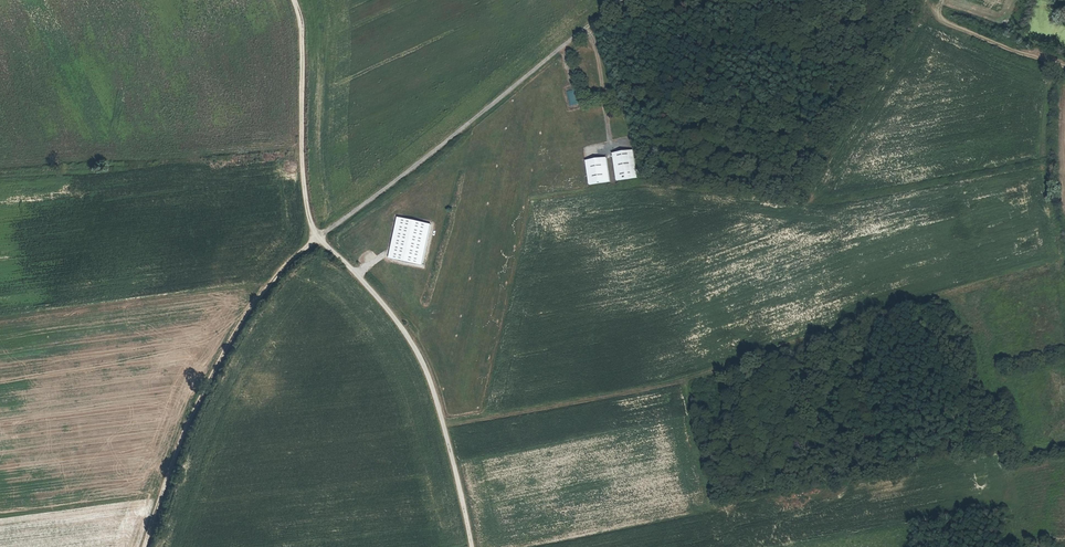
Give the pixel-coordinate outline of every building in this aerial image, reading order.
[(566,92),(570,104),(579,102),(575,89),(566,92)] [(631,150),(612,153),(616,180),(635,178),(631,150)] [(605,157),(586,160),(589,185),(608,182),(605,157)] [(424,266),(431,224),(397,218),(390,260),(424,266)]
